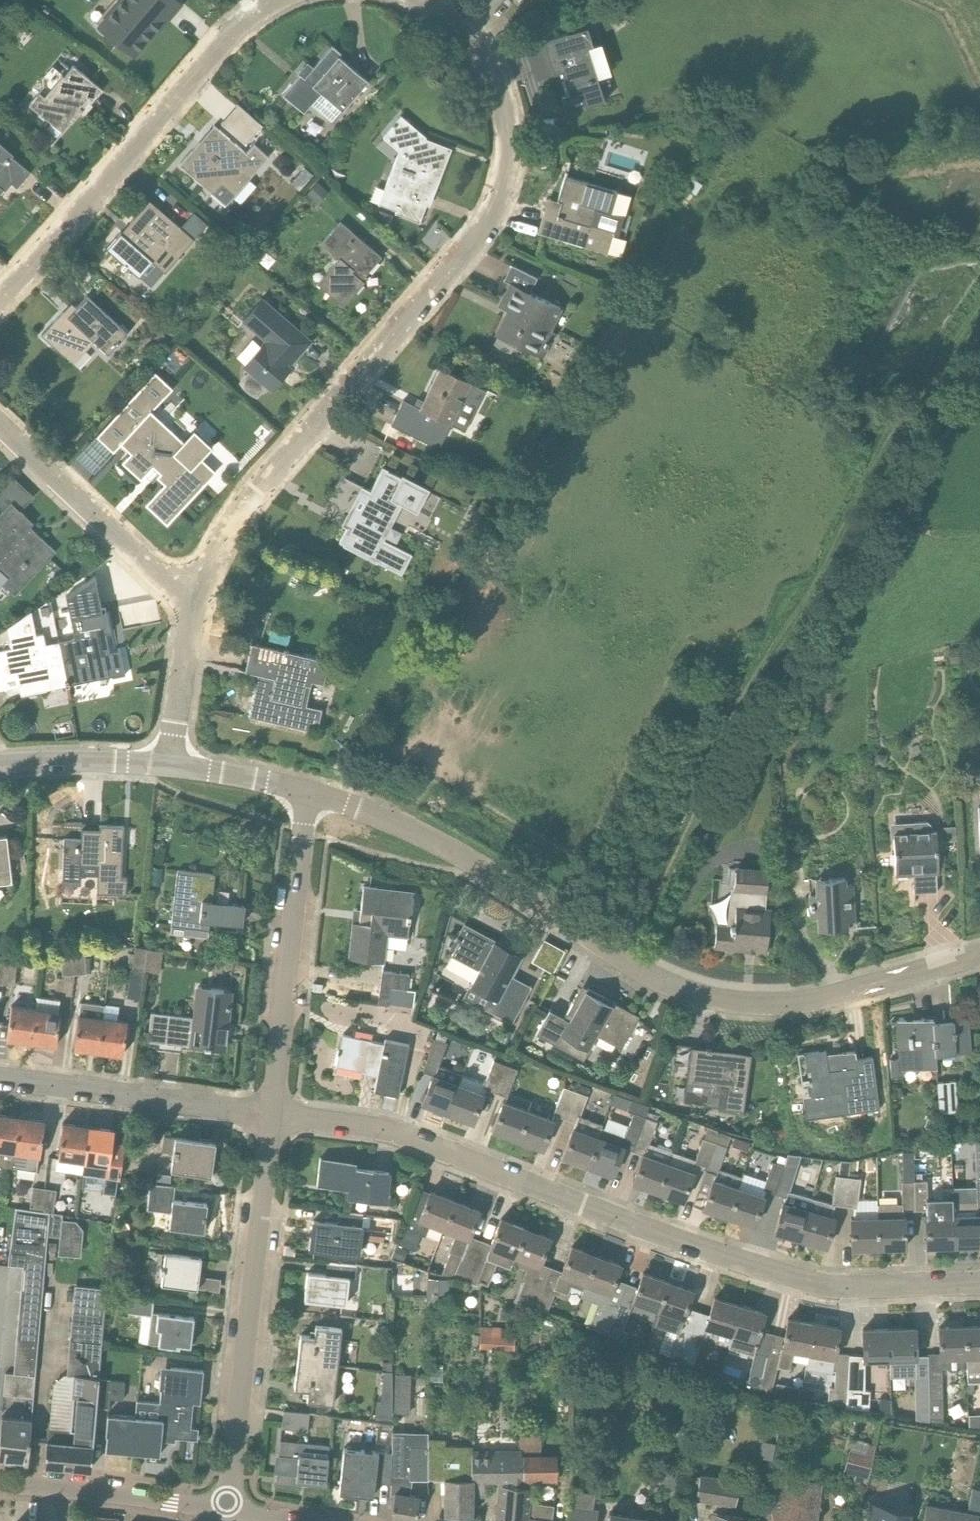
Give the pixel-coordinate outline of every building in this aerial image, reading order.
[(178,2),(175,0),(123,0),(101,26),(134,54),(157,27),(153,24),(174,0),(177,3),(178,2)] [(622,12),(616,1),(601,10),(608,21),(622,12)] [(569,34),(553,39),(543,41),(543,43),(545,42),(550,58),(552,67),(547,69),(547,70),(560,66),(569,95),(562,97),(565,106),(583,100),(586,107),(604,102),(597,77),(589,80),(585,66),(592,64),(587,47),(574,51),(569,34)] [(300,75),(284,94),(304,111),(310,104),(332,122),(368,81),(339,57),(342,54),(332,46),(305,78),(300,75)] [(30,104),(62,133),(63,132),(62,131),(70,121),(73,122),(83,110),(80,107),(86,100),(91,104),(102,90),(74,65),(47,98),(40,92),(30,104)] [(247,145),(264,125),(239,104),(222,124),(247,145)] [(426,137),(401,116),(388,131),(409,150),(397,180),(389,176),(384,190),(384,191),(380,205),(397,211),(395,214),(420,223),(420,222),(419,221),(430,193),(433,194),(450,149),(425,140),(426,138),(426,137)] [(213,195),(221,186),(234,196),(259,167),(268,156),(254,145),(246,155),(214,126),(213,127),(215,128),(206,138),(208,140),(207,142),(203,146),(199,143),(180,165),(213,195)] [(4,190),(2,188),(8,181),(17,188),(30,173),(11,156),(12,155),(0,144),(0,194),(4,190)] [(313,176),(304,168),(294,180),(302,187),(313,176)] [(614,232),(610,231),(591,225),(596,209),(611,213),(617,192),(565,176),(557,201),(562,203),(558,215),(557,215),(557,216),(544,212),(538,233),(608,253),(614,232)] [(328,194),(317,183),(306,194),(317,205),(328,194)] [(139,278),(153,262),(165,272),(194,239),(181,227),(179,229),(149,202),(129,225),(138,232),(130,241),(121,233),(106,249),(124,265),(121,268),(124,271),(127,267),(139,278)] [(393,216),(380,211),(376,222),(388,227),(393,216)] [(361,282),(381,257),(341,222),(321,244),(339,259),(317,284),(344,307),(363,283),(361,282)] [(537,296),(537,297),(529,293),(537,278),(511,265),(503,280),(512,285),(502,306),(500,305),(500,307),(511,313),(511,315),(508,320),(505,319),(497,335),(496,334),(496,335),(499,337),(495,344),(510,351),(514,344),(531,353),(544,359),(556,333),(550,330),(561,308),(537,296)] [(567,271),(563,279),(577,286),(581,278),(567,271)] [(63,312),(42,334),(41,335),(70,363),(91,340),(108,356),(129,335),(87,296),(68,316),(63,312)] [(271,390),(290,368),(288,366),(310,341),(262,298),(243,321),(267,342),(245,367),(248,370),(240,380),(241,383),(245,387),(248,391),(253,394),(257,396),(266,385),(271,390)] [(152,336),(162,346),(170,339),(159,329),(152,336)] [(470,383),(440,368),(420,408),(403,400),(391,425),(439,449),(451,423),(447,422),(452,411),(456,413),(463,398),(478,405),(485,389),(471,382),(470,383)] [(155,372),(96,437),(113,453),(122,445),(125,448),(131,453),(122,463),(141,480),(145,476),(153,467),(160,474),(157,478),(164,485),(145,505),(167,525),(216,473),(202,460),(213,448),(194,431),(183,442),(152,413),(173,389),(155,372)] [(398,503),(417,513),(429,489),(402,475),(401,477),(383,468),(368,496),(361,492),(353,507),(357,509),(339,543),(401,575),(411,555),(380,539),(398,503)] [(20,581),(11,591),(15,595),(56,552),(30,527),(19,538),(10,530),(21,519),(7,507),(0,515),(0,563),(20,581)] [(47,574),(56,583),(65,573),(57,565),(47,574)] [(125,674),(124,670),(121,658),(111,660),(107,642),(105,633),(110,632),(107,617),(105,608),(71,616),(76,639),(58,642),(67,686),(69,685),(69,682),(88,678),(89,678),(112,674),(113,677),(125,674)] [(12,642),(13,648),(0,651),(0,663),(3,678),(17,675),(21,695),(46,690),(46,687),(65,683),(65,686),(67,686),(58,642),(45,644),(43,634),(35,636),(31,612),(9,627),(12,642)] [(305,707),(311,682),(323,685),(328,661),(251,644),(245,672),(258,674),(249,716),(281,724),(310,732),(311,731),(317,733),(318,730),(316,729),(320,711),(305,707)] [(965,662),(964,648),(950,649),(951,663),(965,662)] [(885,766),(886,756),(876,754),(875,765),(885,766)] [(939,873),(936,831),(933,831),(932,826),(927,822),(890,824),(891,838),(893,838),(895,875),(921,874),(922,893),(937,892),(936,873),(939,873)] [(121,878),(122,848),(119,848),(120,839),(123,839),(123,827),(100,826),(100,831),(82,830),(81,849),(80,864),(97,865),(96,892),(125,894),(126,878),(121,878)] [(941,827),(942,842),(955,841),(955,827),(941,827)] [(13,882),(7,836),(0,837),(0,884),(13,882)] [(766,952),(768,932),(771,909),(765,908),(768,870),(736,867),(733,889),(731,888),(727,925),(716,924),(714,947),(722,948),(725,951),(728,952),(731,952),(735,951),(738,949),(746,950),(746,947),(756,947),(755,951),(766,952)] [(209,920),(218,922),(238,924),(241,903),(209,899),(212,875),(215,876),(215,875),(178,870),(171,926),(207,930),(209,920)] [(809,894),(809,896),(810,916),(818,916),(818,930),(827,930),(830,932),(836,932),(839,929),(847,929),(847,921),(852,921),(854,921),(852,886),(845,887),(845,878),(814,880),(815,894),(809,894)] [(348,959),(383,963),(386,935),(408,937),(411,915),(408,915),(411,892),(363,886),(361,910),(366,911),(365,925),(352,923),(348,959)] [(493,944),(465,929),(460,938),(457,936),(455,940),(459,941),(451,956),(466,963),(479,970),(470,986),(496,1000),(493,1006),(507,1014),(518,991),(506,985),(521,957),(494,942),(493,944)] [(555,971),(567,948),(546,938),(535,961),(555,971)] [(144,970),(146,949),(135,947),(132,969),(144,970)] [(146,949),(144,970),(160,973),(163,951),(146,949)] [(84,951),(72,952),(74,974),(86,973),(84,951)] [(74,974),(72,952),(61,953),(63,975),(74,974)] [(3,985),(14,986),(16,963),(6,962),(3,985)] [(380,986),(391,988),(407,990),(409,975),(382,971),(380,986)] [(389,1003),(391,988),(380,986),(378,1004),(388,1006),(389,1003)] [(195,1018),(169,1015),(151,1013),(148,1042),(224,1050),(226,1036),(223,1036),(225,1025),(227,1025),(230,992),(198,988),(195,1018)] [(415,991),(407,990),(391,988),(389,1003),(413,1006),(415,991)] [(637,1020),(598,999),(585,991),(578,1004),(573,1002),(564,1018),(549,1010),(536,1035),(583,1061),(597,1035),(621,1048),(637,1020)] [(36,1010),(38,997),(14,994),(13,1007),(11,1007),(7,1040),(10,1040),(32,1043),(36,1010)] [(36,1010),(32,1043),(52,1045),(52,1046),(55,1046),(60,1013),(59,1013),(60,1000),(38,997),(36,1010)] [(77,1049),(99,1052),(103,1019),(105,1005),(80,1002),(79,1015),(74,1049),(77,1049)] [(951,1020),(933,1022),(935,1055),(970,1052),(968,1016),(951,1017),(951,1020)] [(127,1022),(103,1019),(99,1052),(119,1054),(119,1055),(123,1055),(127,1022)] [(936,1068),(935,1055),(933,1022),(914,1023),(914,1020),(897,1021),(899,1060),(890,1060),(892,1077),(904,1076),(903,1070),(936,1068)] [(503,1029),(499,1039),(508,1043),(513,1033),(503,1029)] [(374,1092),(384,1094),(398,1097),(409,1045),(385,1040),(384,1045),(372,1042),(372,1041),(342,1035),(339,1050),(338,1050),(337,1054),(339,1054),(336,1067),(337,1067),(337,1066),(338,1066),(362,1071),(361,1072),(366,1073),(366,1069),(378,1071),(374,1092)] [(433,1075),(422,1104),(448,1113),(458,1085),(462,1073),(440,1065),(448,1043),(436,1039),(424,1072),(433,1075)] [(706,1050),(692,1048),(687,1082),(727,1087),(724,1108),(742,1111),(748,1056),(711,1051),(711,1049),(706,1048),(706,1050)] [(879,1110),(872,1057),(856,1059),(855,1051),(838,1053),(839,1060),(827,1062),(825,1050),(824,1050),(824,1052),(819,1053),(819,1051),(805,1053),(810,1096),(843,1092),(846,1114),(860,1112),(879,1110)] [(505,1065),(493,1061),(483,1088),(495,1092),(505,1065)] [(517,1069),(505,1065),(495,1092),(507,1097),(517,1069)] [(957,1111),(955,1081),(937,1082),(939,1112),(957,1111)] [(576,1123),(574,1128),(573,1128),(562,1157),(588,1166),(602,1128),(603,1125),(580,1117),(590,1089),(578,1084),(575,1091),(565,1119),(576,1123)] [(458,1085),(448,1113),(473,1123),(483,1095),(458,1085)] [(554,1115),(565,1119),(575,1091),(564,1087),(554,1115)] [(627,1111),(634,1113),(645,1117),(648,1106),(630,1100),(627,1111)] [(517,1140),(528,1111),(503,1102),(492,1130),(517,1140)] [(553,1121),(528,1111),(517,1140),(543,1149),(553,1121)] [(588,1166),(613,1176),(623,1147),(633,1151),(645,1117),(634,1113),(625,1136),(602,1128),(588,1166)] [(14,1153),(19,1117),(0,1115),(0,1151),(14,1153)] [(40,1156),(45,1121),(43,1120),(43,1121),(19,1117),(14,1153),(12,1167),(37,1170),(39,1156),(40,1156)] [(633,1151),(643,1154),(633,1183),(658,1192),(673,1152),(649,1143),(657,1122),(645,1117),(633,1151)] [(927,1119),(924,1127),(933,1130),(936,1123),(927,1119)] [(64,1123),(62,1123),(58,1158),(59,1158),(57,1170),(71,1173),(73,1160),(83,1161),(88,1127),(64,1124),(64,1123)] [(82,1174),(105,1177),(103,1193),(116,1195),(118,1180),(119,1180),(124,1144),(112,1143),(114,1130),(112,1130),(88,1127),(83,1161),(84,1161),(82,1174)] [(175,1138),(171,1171),(211,1176),(215,1143),(175,1138)] [(952,1202),(953,1246),(979,1245),(979,1235),(979,1215),(978,1215),(977,1209),(979,1209),(979,1138),(975,1138),(976,1202),(952,1202)] [(673,1152),(658,1192),(683,1201),(694,1172),(693,1172),(695,1166),(705,1170),(714,1143),(703,1139),(695,1160),(673,1152)] [(747,1151),(749,1142),(734,1139),(732,1148),(747,1151)] [(705,1170),(706,1170),(715,1173),(703,1209),(728,1218),(739,1189),(743,1178),(719,1169),(727,1148),(714,1143),(705,1170)] [(915,1211),(914,1181),(914,1152),(903,1152),(902,1204),(877,1205),(877,1217),(878,1217),(879,1248),(906,1248),(905,1217),(904,1217),(904,1211),(915,1211)] [(785,1197),(783,1203),(782,1203),(774,1232),(800,1240),(812,1198),(789,1192),(801,1156),(788,1154),(786,1159),(784,1166),(774,1194),(785,1197)] [(784,1166),(786,1159),(777,1156),(775,1163),(784,1166)] [(319,1186),(319,1184),(350,1187),(349,1198),(386,1202),(389,1173),(354,1169),(354,1165),(341,1163),(321,1161),(321,1158),(320,1158),(317,1186),(319,1186)] [(774,1194),(784,1166),(775,1163),(772,1162),(764,1190),(774,1194)] [(836,1205),(846,1207),(850,1178),(848,1178),(849,1169),(840,1167),(839,1176),(836,1176),(832,1204),(812,1198),(800,1240),(826,1247),(835,1218),(833,1217),(836,1205)] [(157,1175),(156,1183),(170,1185),(170,1176),(157,1175)] [(861,1179),(850,1178),(846,1207),(857,1208),(861,1179)] [(927,1181),(914,1181),(915,1211),(926,1210),(926,1217),(925,1217),(926,1247),(953,1246),(952,1202),(952,1200),(927,1201),(927,1181)] [(169,1228),(204,1232),(206,1219),(206,1216),(207,1203),(173,1200),(175,1185),(170,1185),(156,1183),(150,1183),(147,1210),(170,1212),(169,1228)] [(30,1210),(41,1212),(45,1189),(33,1187),(30,1210)] [(41,1212),(49,1213),(49,1212),(53,1213),(56,1190),(45,1189),(41,1212)] [(444,1229),(455,1202),(430,1192),(430,1193),(429,1192),(429,1193),(420,1190),(420,1189),(419,1189),(412,1207),(397,1244),(414,1251),(421,1234),(425,1236),(430,1224),(444,1229)] [(739,1189),(728,1218),(754,1227),(764,1197),(739,1189)] [(464,1281),(465,1281),(480,1241),(469,1237),(480,1211),(455,1202),(444,1229),(456,1234),(449,1252),(450,1253),(441,1276),(463,1284),(464,1281)] [(23,1266),(14,1374),(35,1376),(49,1213),(41,1212),(30,1210),(16,1208),(8,1265),(23,1266)] [(53,1213),(49,1212),(49,1213),(47,1237),(60,1238),(62,1221),(63,1214),(53,1213)] [(338,1224),(313,1221),(311,1237),(315,1237),(313,1249),(342,1253),(358,1254),(363,1215),(339,1212),(338,1224)] [(851,1249),(879,1248),(878,1217),(877,1217),(851,1218),(851,1249)] [(480,1241),(465,1281),(477,1286),(478,1282),(486,1285),(495,1263),(510,1268),(512,1264),(525,1229),(501,1219),(491,1245),(480,1241)] [(127,1230),(124,1220),(112,1224),(116,1234),(127,1230)] [(62,1228),(61,1253),(83,1254),(84,1229),(62,1228)] [(516,1302),(534,1309),(550,1269),(540,1265),(550,1238),(525,1229),(512,1264),(526,1270),(522,1280),(524,1281),(516,1302)] [(393,1258),(403,1261),(407,1251),(398,1247),(393,1258)] [(561,1274),(550,1269),(534,1309),(547,1314),(554,1294),(560,1296),(561,1292),(567,1294),(571,1286),(583,1291),(596,1256),(572,1247),(561,1274)] [(197,1289),(201,1258),(166,1253),(162,1285),(197,1289)] [(586,1327),(609,1335),(619,1306),(607,1302),(621,1265),(596,1256),(583,1291),(581,1297),(598,1304),(589,1326),(587,1325),(586,1327)] [(307,1273),(304,1300),(346,1306),(348,1291),(350,1278),(355,1279),(357,1266),(327,1263),(326,1275),(307,1273)] [(633,1302),(657,1311),(658,1311),(668,1282),(643,1273),(633,1302)] [(448,1296),(449,1279),(427,1278),(427,1305),(437,1305),(438,1295),(448,1296)] [(693,1291),(668,1282),(658,1311),(657,1311),(653,1325),(678,1333),(670,1357),(682,1361),(691,1331),(680,1328),(693,1291)] [(112,1292),(128,1293),(129,1284),(113,1283),(112,1292)] [(47,1441),(44,1465),(90,1469),(96,1408),(98,1379),(106,1287),(77,1285),(69,1375),(75,1375),(70,1429),(48,1427),(47,1441)] [(153,1300),(128,1297),(127,1312),(152,1315),(153,1300)] [(727,1346),(740,1306),(714,1297),(702,1335),(691,1331),(682,1361),(694,1365),(703,1338),(727,1346)] [(623,1331),(631,1311),(619,1306),(609,1335),(626,1342),(629,1333),(623,1331)] [(750,1353),(753,1342),(756,1343),(765,1314),(740,1306),(727,1346),(750,1353)] [(158,1346),(190,1349),(194,1317),(158,1313),(156,1330),(160,1330),(158,1346)] [(781,1359),(768,1355),(761,1384),(760,1383),(759,1388),(771,1391),(777,1366),(790,1369),(794,1351),(808,1354),(809,1354),(814,1324),(788,1319),(781,1359)] [(809,1354),(808,1354),(805,1369),(832,1373),(832,1370),(836,1371),(833,1389),(829,1388),(827,1406),(846,1408),(849,1355),(836,1354),(840,1328),(814,1324),(809,1354)] [(388,1333),(384,1325),(376,1328),(381,1337),(388,1333)] [(298,1362),(337,1366),(341,1329),(315,1326),(314,1337),(301,1335),(298,1362)] [(481,1327),(480,1336),(495,1337),(495,1336),(496,1328),(481,1327)] [(939,1328),(940,1356),(928,1356),(928,1422),(930,1422),(943,1422),(942,1369),(946,1369),(951,1372),(956,1371),(961,1369),(967,1368),(965,1327),(939,1328)] [(967,1368),(968,1378),(979,1378),(979,1327),(965,1327),(967,1368)] [(864,1391),(864,1361),(890,1360),(889,1329),(863,1330),(863,1356),(849,1355),(846,1408),(869,1411),(870,1391),(864,1391)] [(890,1360),(890,1378),(915,1377),(916,1419),(928,1422),(928,1356),(916,1356),(916,1329),(889,1329),(890,1360)] [(495,1337),(480,1336),(479,1348),(514,1350),(515,1337),(495,1336),(495,1337)] [(748,1380),(760,1383),(761,1384),(768,1355),(755,1352),(748,1380)] [(333,1405),(337,1366),(298,1362),(294,1389),(308,1391),(307,1401),(333,1405)] [(179,1377),(160,1375),(160,1380),(159,1390),(162,1390),(161,1400),(171,1401),(169,1421),(163,1420),(162,1431),(161,1441),(175,1442),(176,1432),(190,1434),(193,1403),(200,1403),(204,1370),(180,1368),(179,1377)] [(383,1371),(382,1386),(392,1387),(393,1372),(383,1371)] [(35,1376),(14,1374),(4,1373),(3,1395),(34,1398),(35,1376)] [(395,1375),(394,1397),(394,1413),(409,1414),(410,1398),(411,1376),(395,1375)] [(98,1379),(96,1408),(110,1409),(111,1399),(112,1380),(98,1379)] [(112,1380),(111,1399),(123,1400),(124,1381),(112,1380)] [(800,1401),(802,1387),(791,1386),(789,1399),(800,1401)] [(161,1441),(162,1431),(163,1420),(169,1421),(171,1401),(161,1400),(160,1402),(137,1400),(135,1417),(136,1417),(133,1453),(160,1455),(161,1441)] [(377,1402),(375,1421),(392,1423),(392,1403),(380,1402),(377,1402)] [(284,1411),(282,1429),(308,1431),(309,1413),(284,1411)] [(136,1417),(135,1417),(107,1415),(105,1435),(107,1436),(105,1450),(133,1453),(136,1417)] [(969,1415),(968,1430),(979,1431),(979,1415),(969,1415)] [(28,1463),(32,1420),(2,1417),(0,1436),(0,1461),(28,1463)] [(524,1482),(557,1480),(556,1454),(540,1454),(541,1432),(522,1432),(521,1449),(521,1482),(524,1482)] [(429,1440),(428,1440),(428,1438),(411,1437),(410,1464),(398,1476),(391,1475),(390,1484),(391,1484),(391,1494),(394,1495),(389,1520),(390,1520),(415,1520),(420,1498),(408,1496),(411,1479),(428,1479),(429,1440)] [(876,1445),(854,1439),(845,1472),(855,1475),(853,1480),(865,1484),(876,1445)] [(472,1451),(458,1451),(458,1445),(444,1444),(444,1440),(429,1440),(428,1479),(445,1479),(445,1516),(471,1516),(472,1496),(472,1451)] [(280,1442),(280,1448),(276,1485),(300,1487),(301,1482),(326,1485),(329,1447),(280,1442)] [(344,1448),(339,1493),(373,1496),(375,1482),(390,1484),(391,1475),(391,1467),(391,1461),(392,1453),(344,1448)] [(472,1451),(472,1496),(488,1495),(488,1481),(507,1481),(507,1485),(503,1485),(500,1520),(514,1520),(515,1519),(528,1520),(530,1503),(532,1487),(523,1486),(524,1482),(521,1482),(521,1449),(472,1450),(472,1451)] [(740,1480),(700,1473),(696,1499),(735,1506),(740,1480)] [(769,1499),(765,1520),(816,1520),(819,1507),(823,1484),(773,1476),(769,1499)] [(871,1502),(866,1520),(909,1520),(912,1513),(871,1502)] [(555,1506),(530,1503),(528,1520),(515,1519),(514,1520),(552,1520),(555,1506)] [(968,1513),(926,1505),(923,1520),(979,1520),(979,1515),(968,1513)] [(712,1520),(743,1520),(743,1518),(714,1513),(712,1520)]
